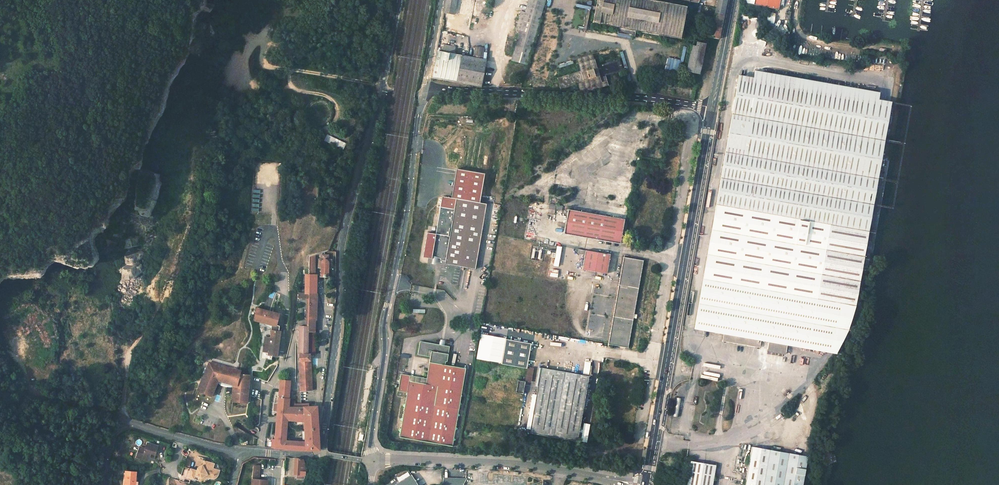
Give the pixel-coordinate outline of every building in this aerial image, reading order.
[(444,12),(454,14),(457,0),(446,0),(444,12)] [(512,60),(526,64),(545,0),(529,0),(525,13),(521,12),(517,25),(518,25),(517,30),(520,31),(512,60)] [(592,23),(618,27),(616,33),(635,37),(636,31),(680,39),(686,7),(647,0),(596,0),(592,23)] [(710,37),(719,39),(727,0),(717,0),(714,18),(712,18),(710,25),(712,26),(710,37)] [(753,5),(766,7),(778,10),(780,0),(754,0),(753,5)] [(478,4),(476,12),(486,14),(488,6),(478,4)] [(541,72),(548,74),(557,42),(553,41),(550,50),(536,46),(528,74),(540,77),(541,72)] [(692,46),(686,71),(699,74),(705,44),(697,43),(696,47),(692,46)] [(447,50),(446,52),(453,53),(454,46),(443,44),(442,49),(447,50)] [(475,46),(473,58),(482,59),(484,48),(475,46)] [(437,51),(431,77),(481,86),(486,60),(482,59),(473,58),(437,51)] [(577,59),(578,64),(594,60),(592,54),(577,59)] [(557,77),(561,89),(579,84),(580,88),(606,81),(605,76),(623,71),(619,59),(595,66),(594,60),(578,64),(580,70),(557,77)] [(880,93),(755,72),(754,79),(739,76),(695,330),(724,335),(722,343),(757,349),(758,343),(767,344),(765,354),(786,358),(787,349),(848,360),(893,102),(878,100),(880,93)] [(580,88),(581,92),(582,92),(607,85),(606,81),(580,88)] [(323,99),(318,98),(312,99),(307,103),(305,107),(304,114),(306,120),(310,124),(315,126),(320,126),(326,124),(329,121),(331,117),(332,110),(330,105),(327,102),(323,99)] [(484,173),(456,168),(452,196),(442,194),(435,232),(426,230),(421,257),(427,258),(428,254),(431,255),(429,263),(436,264),(437,256),(440,256),(440,259),(445,260),(444,264),(476,269),(487,201),(480,200),(484,173)] [(153,216),(162,175),(147,171),(139,208),(144,209),(143,214),(153,216)] [(251,203),(251,211),(258,212),(259,204),(251,203)] [(555,209),(562,210),(562,206),(549,204),(548,213),(554,214),(555,209)] [(624,220),(568,210),(563,233),(620,243),(624,220)] [(557,263),(560,244),(556,243),(552,263),(557,263)] [(582,254),(579,269),(604,274),(608,254),(583,250),(575,248),(574,253),(582,254)] [(139,259),(142,259),(142,251),(123,251),(123,265),(139,265),(139,259)] [(309,353),(308,338),(312,338),(313,330),(313,317),(315,317),(316,293),(315,293),(315,289),(316,275),(314,274),(315,254),(309,255),(308,274),(308,291),(308,293),(308,297),(307,317),(307,324),(299,325),(298,354),(298,362),(300,391),(312,390),(310,361),(309,353)] [(320,267),(320,277),(328,277),(328,267),(331,267),(331,259),(329,259),(329,255),(321,255),(320,258),(317,258),(317,267),(320,267)] [(628,347),(644,259),(623,255),(608,344),(628,347)] [(557,277),(558,270),(550,268),(549,276),(557,277)] [(279,319),(257,313),(256,317),(259,317),(259,319),(257,319),(255,325),(266,328),(272,330),(271,336),(270,343),(264,342),(262,355),(268,356),(268,360),(277,361),(281,336),(278,336),(279,319)] [(503,364),(525,368),(526,366),(530,343),(508,339),(503,364)] [(406,393),(398,437),(451,446),(466,368),(443,364),(444,359),(446,359),(449,346),(419,341),(417,354),(429,357),(425,378),(424,383),(408,380),(409,375),(400,373),(399,379),(397,391),(406,393)] [(599,372),(600,361),(592,360),(591,371),(599,372)] [(210,363),(199,392),(213,398),(219,383),(225,385),(233,387),(232,403),(248,404),(250,375),(210,363)] [(533,367),(526,366),(525,368),(523,380),(530,381),(533,367)] [(541,367),(530,426),(541,428),(540,435),(577,441),(589,376),(541,367)] [(408,380),(424,383),(425,378),(409,375),(408,380)] [(517,380),(515,392),(523,393),(525,381),(517,380)] [(281,383),(280,397),(280,399),(279,401),(274,448),(301,450),(305,450),(319,450),(318,436),(317,424),(317,407),(309,407),(309,403),(300,404),(293,405),(293,402),(289,402),(289,405),(288,405),(288,398),(290,382),(281,381),(281,383)] [(530,426),(528,433),(540,435),(541,428),(530,426)] [(148,461),(150,455),(153,455),(155,456),(158,447),(148,445),(146,450),(140,448),(137,458),(148,461)] [(745,484),(803,484),(807,458),(751,448),(745,484)] [(295,459),(294,474),(304,475),(305,465),(303,459),(295,458),(295,459)] [(203,476),(211,474),(213,474),(215,474),(216,474),(217,474),(218,473),(220,469),(215,467),(213,464),(213,462),(205,459),(204,464),(198,466),(198,469),(190,467),(187,477),(202,481),(203,476)] [(686,484),(712,484),(715,467),(691,462),(686,484)] [(254,484),(270,484),(270,478),(262,477),(263,463),(256,463),(254,484)] [(123,484),(134,484),(134,482),(135,473),(124,472),(123,484)] [(395,484),(419,484),(413,475),(395,484)]
